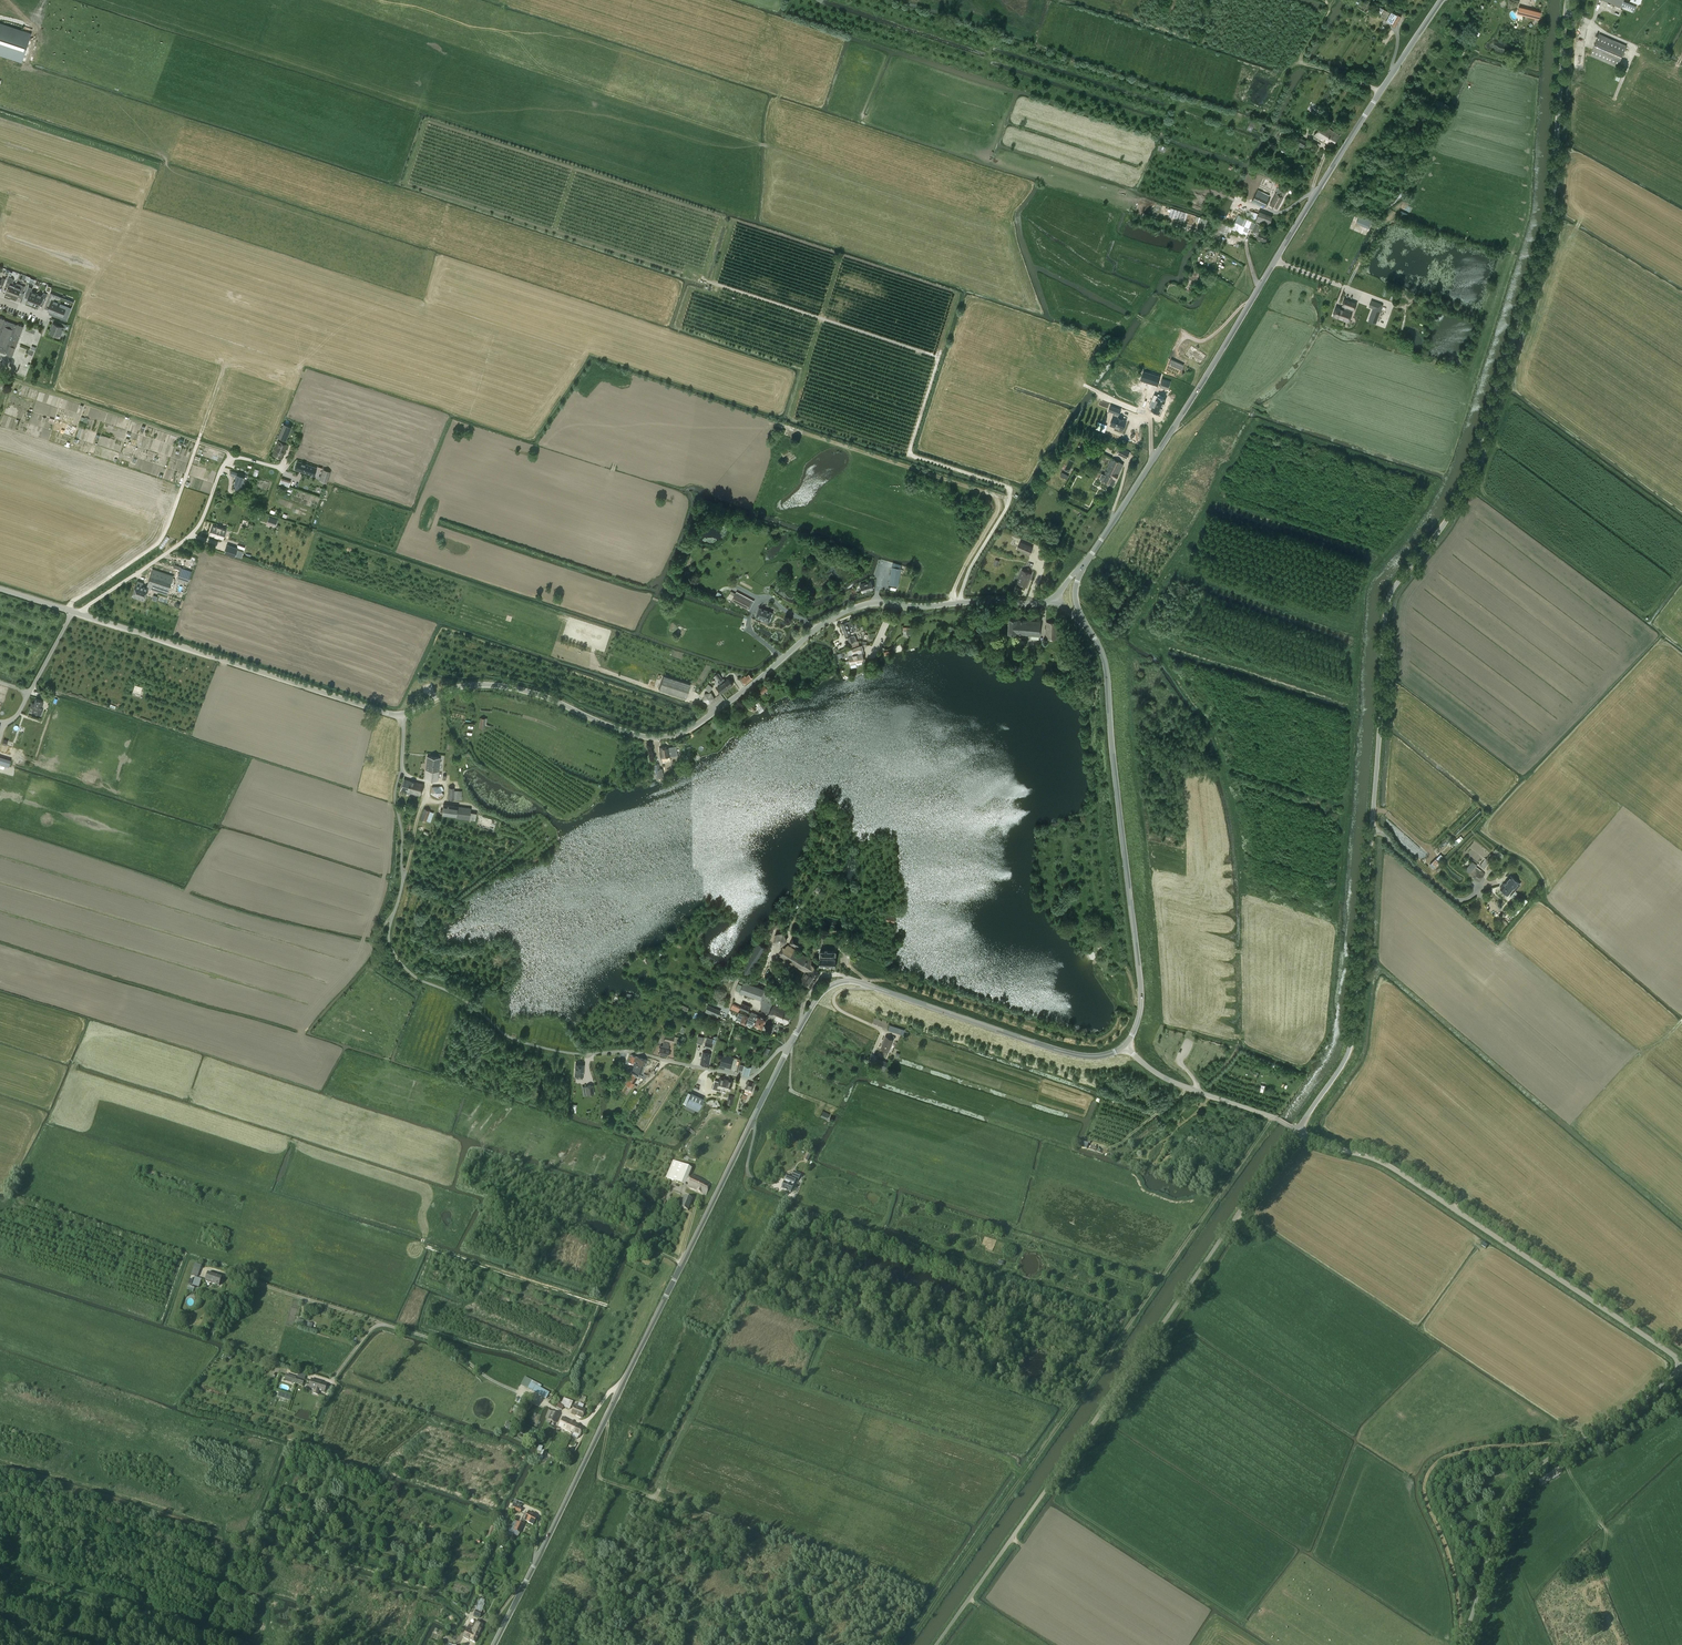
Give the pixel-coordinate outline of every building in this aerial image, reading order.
[(1634,13),(1637,6),(1624,1),(1624,0),(1603,0),(1634,13)] [(1519,6),(1517,14),(1539,19),(1541,11),(1519,6)] [(1396,10),(1395,12),(1392,10),(1390,13),(1383,9),(1380,16),(1386,20),(1386,21),(1391,23),(1396,26),(1401,16),(1397,14),(1398,11),(1396,10)] [(0,24),(0,54),(22,61),(31,34),(0,24)] [(1590,55),(1618,67),(1627,46),(1599,34),(1590,55)] [(1332,146),(1340,136),(1323,124),(1314,135),(1332,146)] [(1303,148),(1307,141),(1297,136),(1293,142),(1303,148)] [(1277,209),(1287,190),(1280,186),(1279,188),(1277,187),(1276,190),(1277,190),(1270,205),(1277,209)] [(1256,194),(1252,200),(1264,206),(1268,200),(1256,194)] [(1169,216),(1185,221),(1188,213),(1172,208),(1169,216)] [(1269,225),(1272,217),(1259,212),(1258,213),(1252,211),(1249,218),(1269,225)] [(1217,221),(1214,230),(1229,234),(1232,229),(1246,235),(1249,228),(1257,232),(1256,235),(1258,235),(1257,238),(1265,242),(1269,235),(1258,230),(1261,225),(1256,223),(1238,215),(1233,226),(1217,221)] [(1358,224),(1368,228),(1372,220),(1360,215),(1358,218),(1360,219),(1358,224)] [(33,283),(35,279),(25,275),(23,279),(33,283)] [(11,296),(15,286),(13,284),(13,282),(14,282),(14,281),(14,280),(13,280),(13,279),(13,278),(12,278),(9,277),(5,286),(8,287),(6,294),(11,296)] [(16,283),(15,286),(11,296),(17,298),(20,292),(23,293),(25,286),(16,283)] [(27,302),(33,304),(37,293),(31,291),(33,288),(29,287),(26,295),(29,297),(27,302)] [(37,293),(33,304),(39,306),(41,301),(44,302),(47,294),(44,292),(42,295),(37,293)] [(45,308),(48,309),(48,310),(54,312),(52,315),(67,321),(72,307),(74,302),(51,293),(48,298),(45,308)] [(1351,313),(1351,312),(1352,309),(1354,310),(1356,303),(1345,299),(1342,305),(1345,306),(1343,310),(1336,307),(1333,316),(1348,321),(1351,313)] [(1371,300),(1369,307),(1373,308),(1368,321),(1376,323),(1383,304),(1371,300)] [(20,335),(24,326),(18,324),(18,325),(4,320),(4,319),(0,317),(0,350),(7,353),(7,354),(12,356),(20,335)] [(53,323),(50,332),(61,336),(64,327),(66,328),(67,325),(59,321),(58,322),(59,322),(58,325),(53,323)] [(1171,359),(1169,364),(1182,370),(1184,365),(1171,359)] [(1141,379),(1157,385),(1160,376),(1144,370),(1141,379)] [(1168,389),(1171,381),(1162,378),(1160,386),(1168,389)] [(1155,401),(1151,409),(1159,413),(1166,399),(1163,398),(1164,396),(1158,393),(1157,395),(1154,394),(1152,399),(1155,401)] [(1131,409),(1112,403),(1113,400),(1104,397),(1100,408),(1128,418),(1131,409)] [(1111,425),(1121,428),(1125,419),(1112,415),(1111,419),(1113,420),(1111,425)] [(284,439),(290,426),(284,424),(278,437),(284,439)] [(83,440),(87,430),(80,427),(76,437),(83,440)] [(282,459),(288,445),(278,441),(272,455),(282,459)] [(1116,453),(1127,458),(1130,451),(1125,449),(1125,448),(1121,446),(1120,447),(1116,446),(1114,450),(1117,451),(1116,453)] [(1123,464),(1112,458),(1104,474),(1102,473),(1099,479),(1113,485),(1123,464)] [(317,467),(298,461),(295,470),(314,476),(317,467)] [(328,478),(330,472),(324,470),(322,476),(328,478)] [(1063,470),(1060,476),(1068,479),(1070,473),(1063,470)] [(247,477),(248,475),(238,472),(238,473),(231,471),(230,474),(237,476),(233,487),(239,489),(240,485),(241,486),(244,477),(247,477)] [(290,482),(291,481),(281,478),(280,484),(289,486),(290,482)] [(226,529),(213,525),(210,535),(223,539),(226,529)] [(1021,542),(1018,547),(1030,552),(1033,547),(1021,542)] [(227,545),(224,552),(225,552),(224,552),(235,556),(241,558),(244,551),(237,549),(237,548),(227,545)] [(898,586),(901,568),(892,567),(889,584),(898,586)] [(181,568),(177,579),(188,582),(192,571),(181,568)] [(167,595),(174,576),(153,569),(146,587),(142,586),(143,583),(138,581),(137,584),(136,584),(132,596),(144,600),(148,588),(167,595)] [(1028,578),(1030,573),(1022,570),(1017,583),(1026,586),(1029,579),(1028,578)] [(863,592),(873,589),(871,581),(860,584),(863,592)] [(748,608),(751,602),(731,591),(728,598),(748,608)] [(769,621),(772,612),(759,607),(756,616),(769,621)] [(1040,636),(1041,621),(1009,619),(1008,633),(1040,636)] [(845,635),(853,631),(850,621),(847,622),(841,624),(845,635)] [(1057,639),(1058,622),(1046,622),(1046,638),(1057,639)] [(569,631),(567,637),(583,642),(585,636),(569,631)] [(860,646),(851,649),(848,650),(850,663),(864,661),(863,653),(862,653),(862,649),(860,646)] [(746,677),(745,676),(741,679),(745,684),(752,678),(749,674),(746,677)] [(686,698),(690,684),(663,675),(659,689),(686,698)] [(721,680),(728,688),(733,684),(729,678),(726,680),(724,678),(723,679),(720,676),(718,678),(720,681),(721,680)] [(720,681),(718,682),(720,685),(718,686),(722,693),(728,688),(721,680),(720,681)] [(705,689),(710,692),(713,687),(708,684),(705,689)] [(135,685),(133,692),(140,694),(142,687),(135,685)] [(768,689),(765,685),(759,689),(763,693),(768,689)] [(712,693),(705,694),(706,691),(702,690),(701,696),(704,696),(704,700),(709,703),(714,698),(712,693)] [(36,698),(35,703),(32,702),(30,707),(33,708),(31,712),(40,715),(40,714),(41,715),(43,710),(41,710),(42,706),(41,706),(43,700),(36,698)] [(752,702),(749,705),(754,711),(757,708),(752,702)] [(670,761),(670,756),(672,756),(670,747),(668,748),(668,746),(659,748),(661,758),(662,757),(662,762),(670,761)] [(11,760),(0,756),(0,764),(9,767),(11,760)] [(426,769),(439,770),(440,758),(427,756),(426,769)] [(656,773),(657,773),(657,776),(663,775),(662,768),(659,769),(659,763),(654,764),(655,769),(656,773)] [(438,780),(439,770),(426,769),(425,779),(438,780)] [(420,796),(424,785),(404,779),(401,790),(408,792),(407,792),(420,796)] [(432,786),(430,793),(437,797),(442,792),(442,791),(444,790),(442,786),(432,786)] [(462,790),(454,790),(454,787),(449,787),(448,799),(461,800),(462,790)] [(443,804),(442,814),(456,816),(456,818),(470,819),(471,808),(443,804)] [(427,820),(430,810),(424,808),(421,818),(427,820)] [(494,830),(498,821),(481,815),(478,825),(494,830)] [(1449,838),(1443,845),(1446,848),(1452,841),(1449,838)] [(1434,868),(1440,863),(1435,858),(1430,864),(1434,868)] [(1486,858),(1480,865),(1483,868),(1489,861),(1486,858)] [(1485,874),(1475,867),(1470,875),(1480,881),(1485,874)] [(1506,882),(1513,888),(1518,882),(1511,876),(1506,882)] [(1513,888),(1506,882),(1500,888),(1508,894),(1513,888)] [(1515,890),(1510,896),(1514,899),(1517,895),(1518,893),(1515,890)] [(1522,907),(1526,903),(1523,900),(1519,904),(1520,905),(1513,912),(1516,915),(1523,907),(1522,907)] [(768,938),(776,926),(770,922),(762,934),(768,938)] [(773,941),(780,947),(787,942),(784,933),(775,934),(773,941)] [(799,948),(804,940),(794,935),(790,943),(799,948)] [(750,974),(767,948),(757,942),(740,968),(750,974)] [(810,987),(820,971),(811,965),(811,960),(788,945),(786,946),(779,956),(793,965),(794,964),(805,971),(800,980),(810,987)] [(835,966),(836,951),(828,951),(828,950),(825,949),(825,951),(820,950),(820,966),(835,966)] [(764,989),(744,981),(740,992),(761,999),(764,989)] [(731,1008),(738,1012),(741,1006),(733,1003),(731,1008)] [(740,1008),(748,1011),(750,1007),(742,1003),(740,1008)] [(705,1011),(718,1017),(721,1010),(709,1005),(708,1005),(707,1006),(706,1010),(705,1011)] [(783,1016),(786,1010),(774,1005),(768,1016),(774,1019),(777,1014),(779,1015),(779,1014),(783,1016)] [(777,1014),(774,1019),(787,1024),(793,1014),(786,1010),(783,1016),(779,1014),(779,1015),(777,1014)] [(749,1017),(764,1024),(767,1019),(752,1012),(749,1017)] [(762,1029),(764,1024),(749,1017),(744,1014),(740,1022),(746,1025),(747,1022),(753,1025),(762,1029)] [(888,1030),(898,1033),(904,1035),(905,1030),(900,1028),(890,1025),(888,1030)] [(666,1034),(664,1040),(663,1046),(661,1045),(659,1054),(667,1056),(669,1049),(669,1041),(673,1042),(674,1036),(666,1034)] [(886,1036),(881,1047),(889,1051),(893,1040),(886,1036)] [(711,1048),(714,1038),(707,1037),(705,1047),(711,1048)] [(767,1047),(764,1054),(769,1056),(772,1049),(767,1047)] [(709,1066),(711,1053),(703,1052),(700,1064),(709,1066)] [(730,1070),(734,1057),(722,1054),(719,1067),(730,1070)] [(636,1060),(636,1062),(633,1069),(643,1073),(647,1060),(638,1056),(638,1057),(631,1055),(629,1061),(633,1062),(634,1060),(636,1060)] [(879,1069),(885,1071),(888,1062),(878,1058),(876,1065),(880,1067),(879,1069)] [(584,1076),(584,1064),(575,1064),(574,1076),(584,1076)] [(749,1075),(751,1067),(744,1065),(742,1074),(749,1075)] [(632,1073),(628,1080),(633,1084),(638,1077),(632,1073)] [(733,1081),(720,1078),(719,1081),(715,1080),(713,1088),(721,1090),(721,1088),(730,1090),(733,1081)] [(633,1084),(628,1080),(618,1095),(624,1099),(627,1094),(633,1084)] [(748,1081),(744,1092),(744,1093),(743,1093),(742,1097),(747,1099),(748,1095),(747,1095),(748,1093),(751,1094),(754,1083),(748,1081)] [(698,1111),(704,1099),(692,1093),(686,1105),(698,1111)] [(1216,1105),(1209,1103),(1207,1108),(1214,1111),(1216,1105)] [(830,1114),(823,1111),(821,1116),(828,1120),(830,1114)] [(673,1161),(666,1178),(671,1180),(685,1186),(686,1183),(689,1177),(690,1173),(692,1169),(677,1163),(673,1161)] [(790,1192),(796,1179),(796,1178),(798,1179),(801,1174),(794,1172),(792,1177),(788,1175),(782,1189),(790,1192)] [(688,1184),(687,1187),(700,1192),(706,1195),(711,1183),(707,1182),(692,1175),(691,1178),(688,1184)] [(687,1210),(692,1199),(685,1196),(680,1207),(687,1210)] [(191,1275),(198,1277),(202,1266),(195,1264),(191,1275)] [(219,1286),(222,1277),(208,1272),(205,1281),(219,1286)] [(195,1277),(192,1285),(199,1287),(201,1279),(195,1277)] [(295,1383),(302,1386),(305,1375),(298,1373),(297,1377),(287,1374),(284,1381),(295,1384),(295,1383)] [(525,1377),(521,1385),(528,1388),(533,1391),(536,1385),(531,1383),(532,1381),(525,1377)] [(324,1386),(325,1383),(311,1379),(309,1387),(314,1389),(313,1393),(318,1395),(319,1390),(323,1391),(324,1388),(325,1387),(324,1386)] [(533,1391),(533,1392),(546,1399),(549,1393),(540,1388),(536,1385),(533,1391)] [(279,1392),(278,1396),(289,1400),(290,1400),(291,1396),(279,1392)] [(570,1409),(573,1402),(564,1399),(562,1403),(560,1401),(558,1404),(557,1407),(562,1410),(564,1406),(570,1409)] [(579,1403),(578,1406),(575,1405),(571,1414),(575,1416),(581,1418),(583,1417),(586,1409),(583,1408),(584,1405),(579,1403)] [(555,1423),(559,1415),(552,1412),(548,1420),(551,1421),(555,1423)] [(563,1417),(559,1426),(573,1433),(571,1436),(577,1439),(579,1436),(583,1427),(563,1417)] [(525,1514),(522,1519),(524,1520),(533,1525),(537,1517),(528,1513),(527,1515),(525,1514)] [(514,1520),(508,1531),(518,1536),(519,1533),(523,1525),(518,1522),(514,1520)] [(471,1632),(478,1636),(483,1625),(475,1621),(472,1627),(469,1625),(467,1630),(471,1632)] [(475,1643),(478,1636),(471,1632),(467,1630),(463,1637),(475,1643)]
